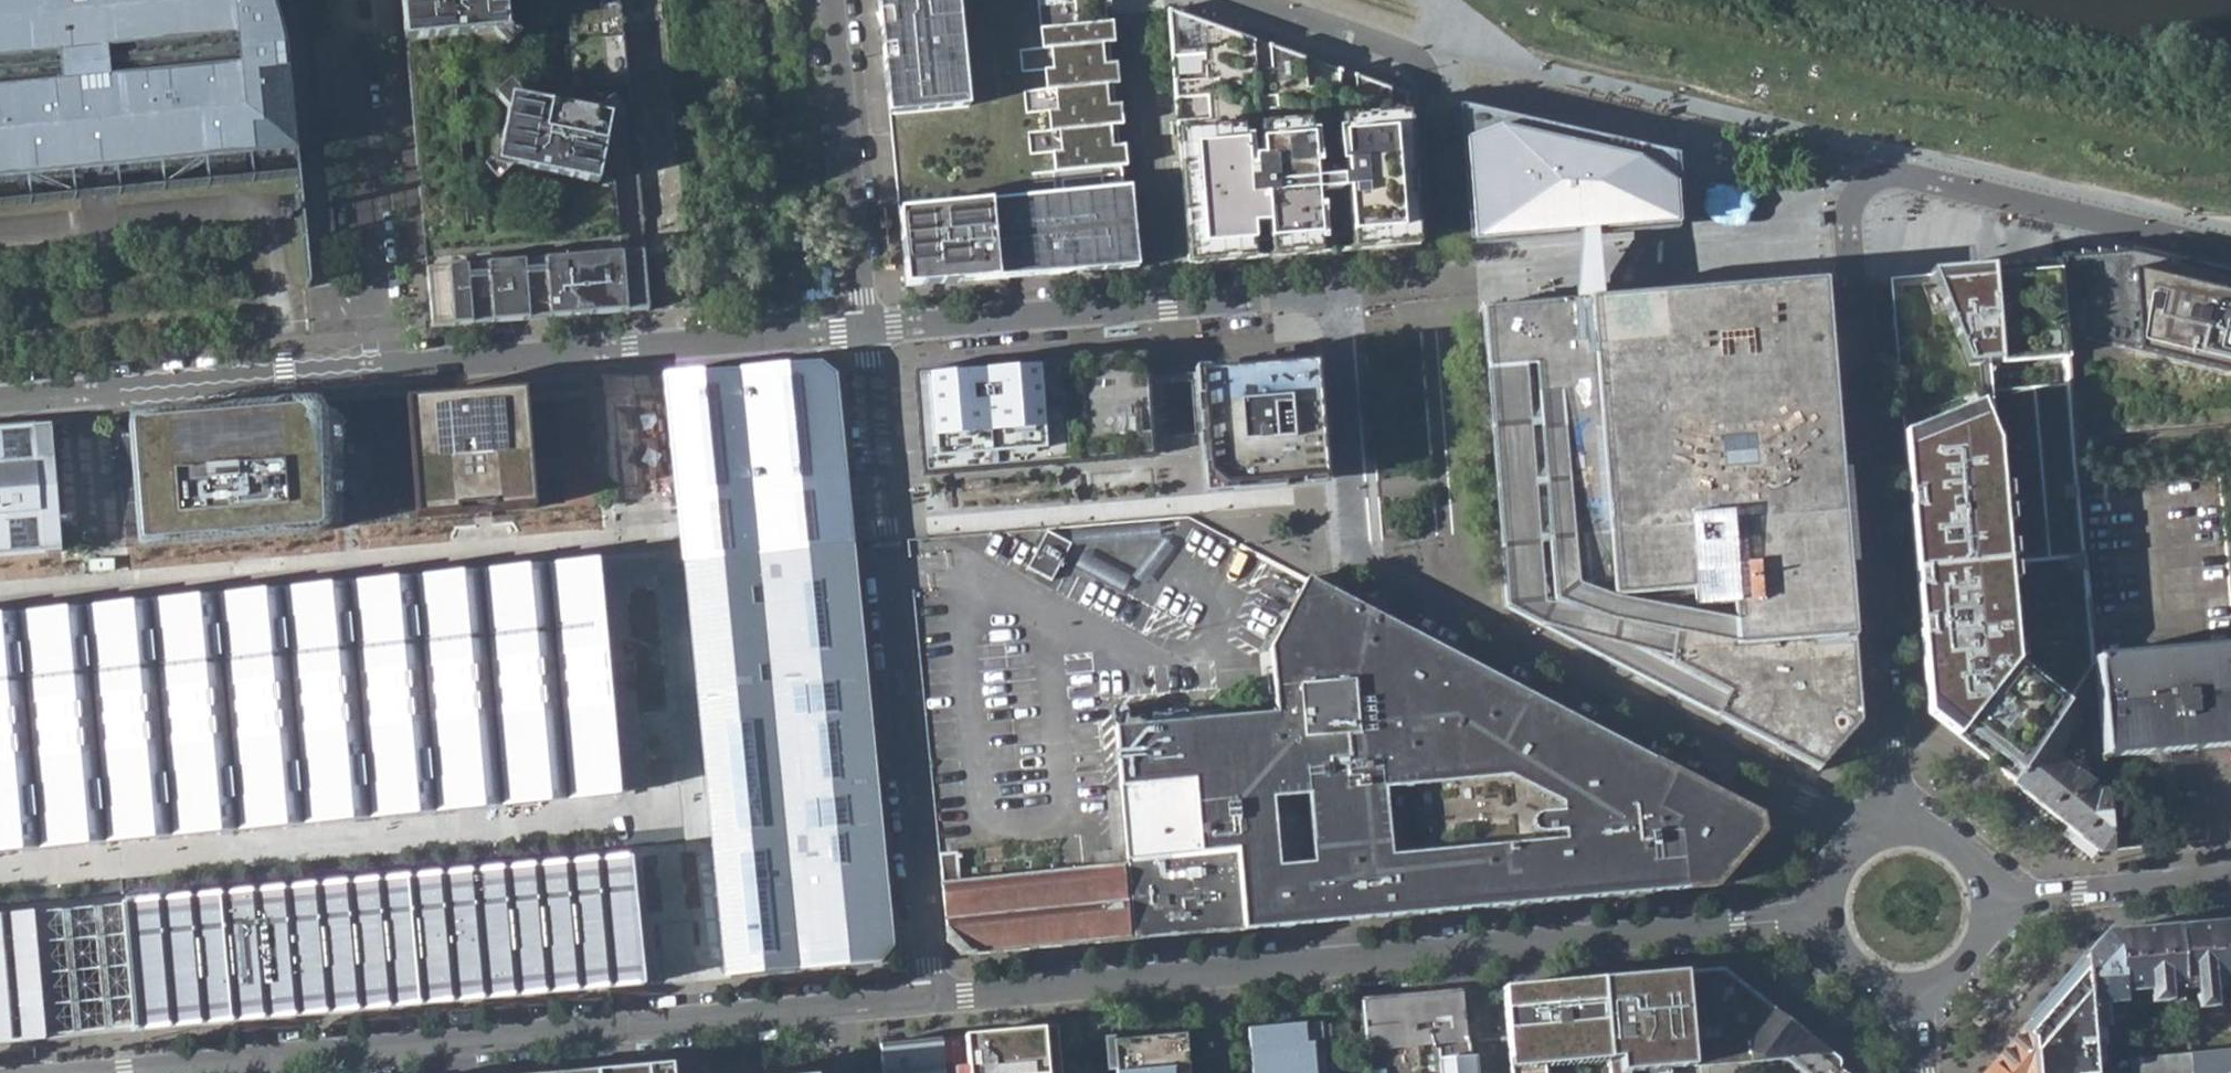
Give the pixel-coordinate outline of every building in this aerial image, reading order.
[(93,168),(300,149),(287,0),(0,0),(0,176),(93,168)] [(405,39),(427,270),(432,327),(531,318),(627,309),(649,307),(643,251),(622,253),(615,170),(601,167),(605,148),(611,117),(609,85),(628,84),(620,0),(402,0),(405,39)] [(1137,268),(1125,149),(1109,0),(878,0),(905,287),(1013,278),(1137,268)] [(1168,14),(1187,267),(1417,246),(1408,144),(1406,120),(1403,95),(1168,14)] [(1471,241),(1578,232),(1596,230),(1675,223),(1668,154),(1648,149),(1459,108),(1471,241)] [(1725,188),(1712,196),(1709,211),(1713,221),(1729,228),(1751,230),(1762,212),(1756,197),(1743,193),(1725,188)] [(1601,298),(1596,230),(1578,232),(1573,300),(1601,298)] [(2059,278),(2133,253),(2111,248),(2110,253),(2093,249),(2092,255),(2075,251),(2075,256),(2057,251),(2058,259),(2059,278)] [(2059,278),(2067,358),(2075,448),(2230,432),(2230,276),(2198,268),(2133,253),(2059,278)] [(1914,559),(1917,599),(1927,716),(2015,782),(2097,670),(2095,656),(2090,602),(2087,571),(2085,547),(2080,495),(2075,448),(2067,358),(2059,278),(2058,259),(1890,273),(1894,325),(1894,335),(1898,372),(1914,559)] [(1601,298),(1573,300),(1507,306),(1479,309),(1507,607),(1732,725),(1818,770),(1858,721),(1820,278),(1601,298)] [(1009,365),(915,373),(924,476),(1154,456),(1145,353),(1070,359),(1009,365)] [(828,364),(820,357),(748,362),(665,370),(672,438),(675,474),(677,493),(681,529),(683,555),(706,790),(712,850),(724,976),(806,968),(880,961),(898,942),(856,540),(853,514),(849,476),(838,372),(828,364)] [(1256,368),(1198,372),(1209,489),(1248,486),(1325,479),(1315,363),(1256,368)] [(525,385),(405,395),(415,514),(455,511),(534,505),(595,500),(587,393),(526,398),(525,385)] [(132,420),(141,535),(141,536),(142,537),(143,538),(144,538),(317,524),(318,523),(318,524),(319,523),(320,522),(320,521),(310,406),(310,405),(310,404),(309,404),(308,403),(307,403),(135,418),(133,418),(132,419),(132,420)] [(44,549),(62,547),(52,421),(34,422),(0,425),(0,552),(44,549)] [(2095,656),(2230,643),(2230,606),(2220,481),(2080,495),(2085,547),(2087,571),(2090,602),(2095,656)] [(1033,571),(1057,582),(1077,543),(1051,530),(1033,567),(1031,570),(1033,571)] [(620,795),(609,671),(599,562),(547,566),(529,568),(479,573),(461,575),(414,579),(395,581),(347,585),(330,587),(281,591),(263,593),(216,597),(199,599),(150,604),(132,605),(86,610),(66,612),(20,616),(1,618),(0,618),(0,851),(23,849),(42,847),(90,843),(108,841),(153,837),(173,835),(219,831),(240,829),(286,825),(304,823),(351,818),(370,817),(416,812),(438,810),(483,806),(501,805),(550,800),(568,799),(620,795)] [(1759,811),(1322,573),(1281,658),(1288,716),(1234,721),(1161,729),(1120,733),(1126,795),(1112,796),(1114,813),(1127,811),(1132,863),(1096,866),(965,879),(962,851),(944,853),(946,881),(952,942),(967,955),(1717,883),(1765,827),(1759,811)] [(2230,747),(2230,643),(2095,656),(2097,670),(2100,709),(2105,755),(2230,747)] [(2087,708),(2100,709),(2097,670),(2015,782),(2105,849),(2114,849),(2108,790),(2055,754),(2087,708)] [(1161,729),(1234,721),(1233,713),(1184,718),(1183,713),(1160,716),(1161,729)] [(1117,854),(1095,856),(1096,866),(1132,863),(1127,811),(1114,813),(1117,854)] [(645,984),(632,857),(489,870),(122,903),(134,1031),(645,984)] [(46,1040),(39,977),(33,912),(0,914),(0,1043),(46,1040)] [(2230,976),(2230,918),(2179,923),(2184,983),(2196,980),(2199,1006),(2212,1005),(2212,989),(2212,977),(2230,976)] [(2120,928),(2124,1000),(2146,997),(2148,1004),(2185,999),(2184,983),(2179,923),(2120,928)] [(2083,958),(2089,1018),(2110,1018),(2107,1005),(2124,1004),(2124,1000),(2120,928),(2108,929),(2083,958)] [(2083,958),(2024,1026),(2034,1041),(2037,1072),(2094,1072),(2093,1060),(2089,1018),(2083,958)] [(1724,967),(1603,978),(1611,1072),(1673,1072),(1672,1067),(1788,1057),(1808,1072),(1858,1072),(1808,1034),(1724,967)] [(1603,978),(1503,987),(1509,1072),(1611,1072),(1603,978)] [(2223,987),(2212,989),(2212,1005),(2224,1004),(2223,987)] [(1361,1000),(1365,1044),(1367,1072),(1440,1072),(1438,1042),(1469,1039),(1461,991),(1361,1000)] [(2182,1033),(2182,1047),(2190,1046),(2186,1008),(2162,1009),(2164,1024),(2175,1023),(2175,1034),(2182,1033)] [(1315,1022),(1242,1029),(1246,1072),(1320,1072),(1315,1022)] [(2034,1041),(2024,1026),(1983,1072),(2037,1072),(2034,1041)] [(1180,1035),(1106,1042),(1109,1072),(1183,1072),(1180,1035)] [(1438,1042),(1440,1072),(1474,1072),(1469,1039),(1438,1042)] [(2191,1059),(2192,1072),(2230,1072),(2230,1056),(2191,1059)] [(2093,1060),(2094,1072),(2132,1072),(2131,1065),(2130,1057),(2093,1060)] [(2132,1072),(2192,1072),(2191,1059),(2131,1065),(2132,1072)] [(598,1071),(598,1072),(674,1072),(673,1064),(598,1071)]
